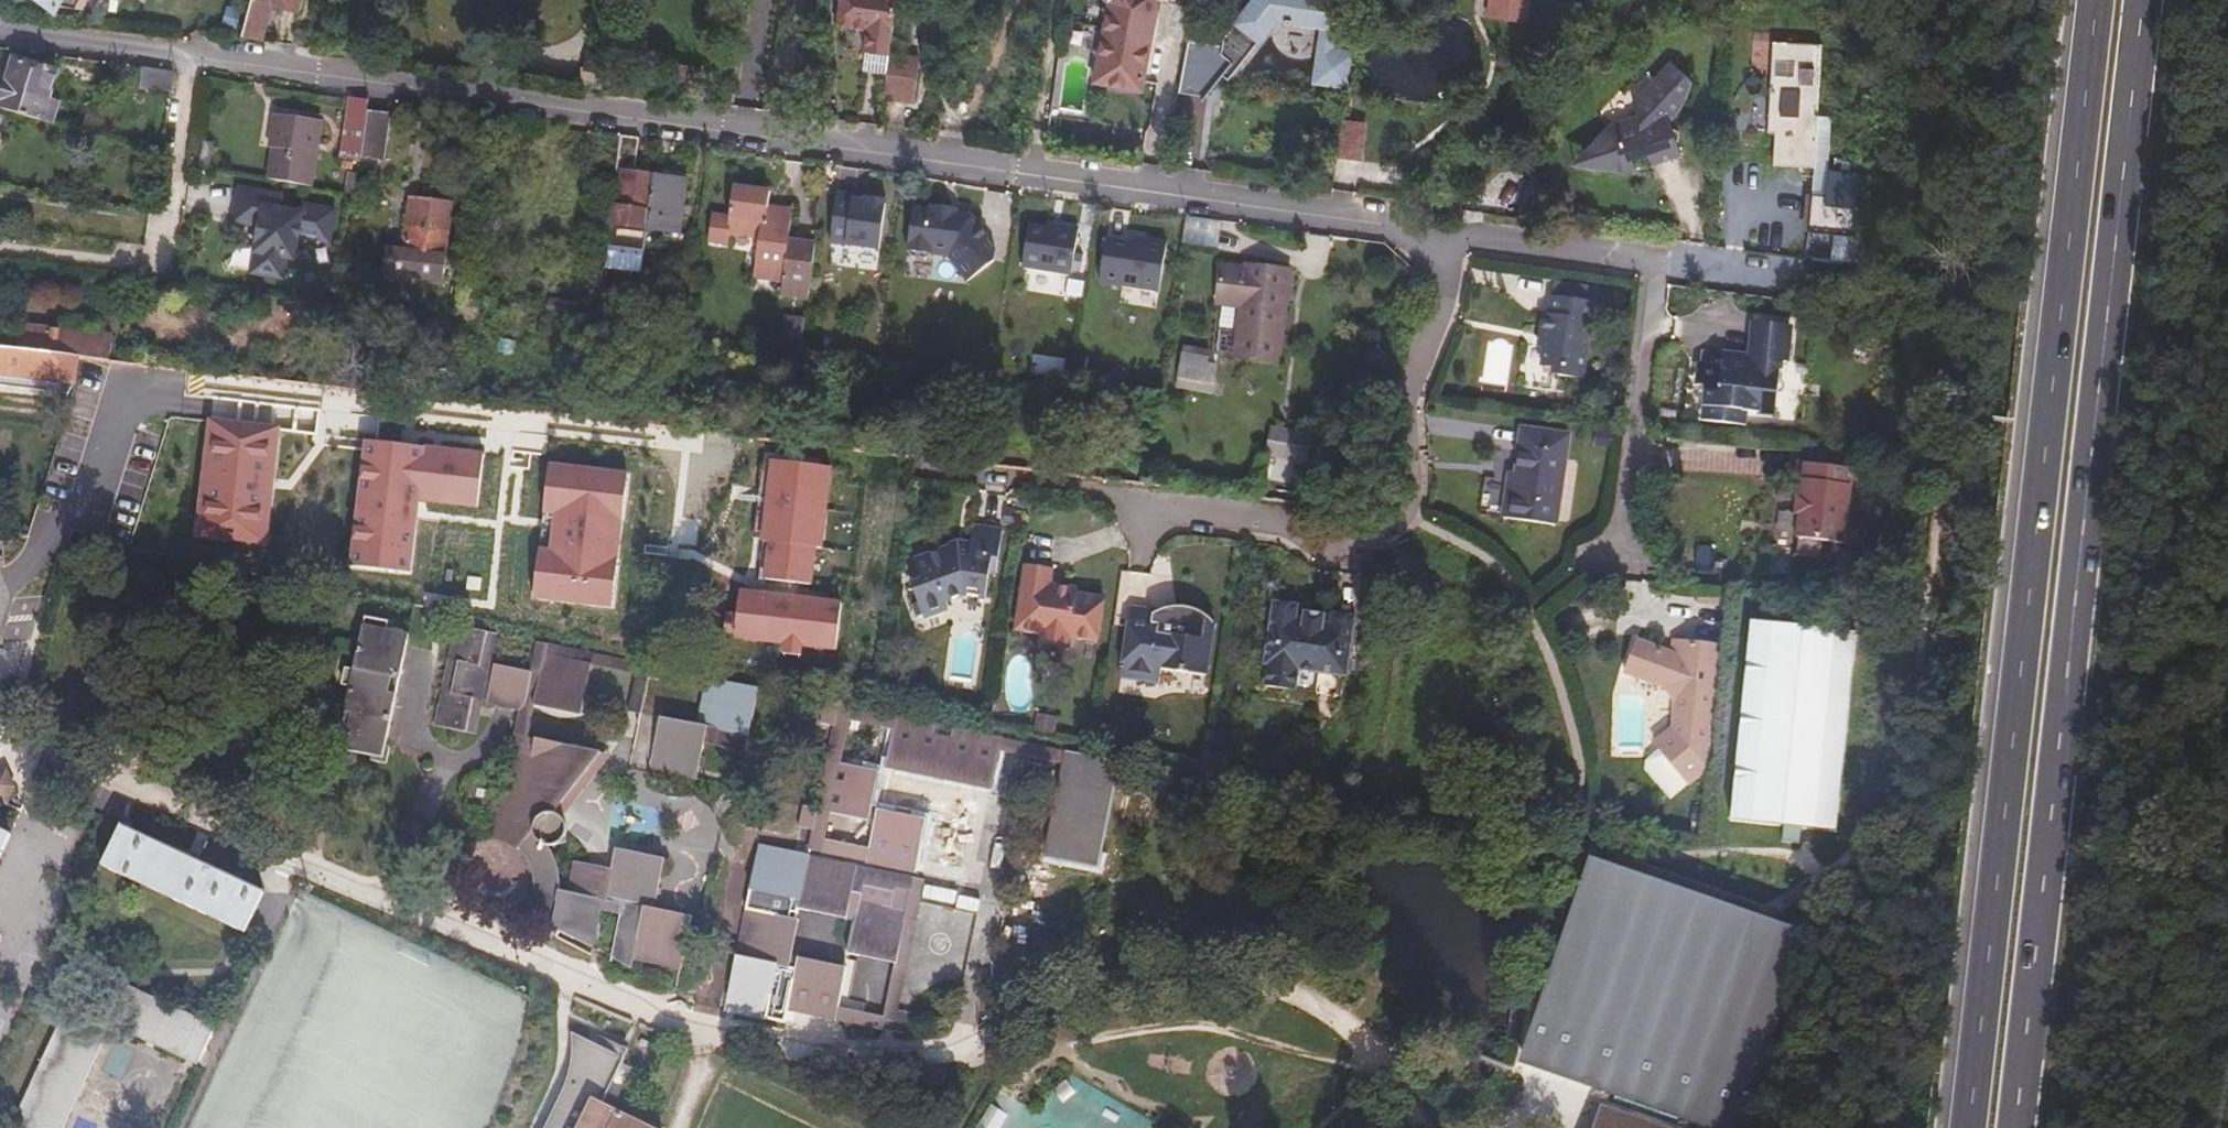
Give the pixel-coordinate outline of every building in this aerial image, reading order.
[(55,21),(60,14),(73,22),(80,10),(84,11),(89,0),(27,0),(55,21)] [(243,44),(265,47),(273,10),(303,16),(306,0),(253,0),(249,19),(243,44)] [(884,81),(887,56),(889,39),(894,0),(837,0),(834,27),(865,31),(862,59),(863,59),(862,79),(884,81)] [(1104,11),(1093,81),(1140,89),(1153,9),(1152,0),(1098,0),(1104,11)] [(1250,39),(1237,30),(1223,47),(1223,53),(1184,47),(1178,87),(1176,98),(1207,102),(1211,97),(1217,101),(1276,25),(1285,26),(1285,30),(1291,30),(1291,28),(1326,33),(1325,41),(1320,41),(1317,58),(1321,58),(1317,85),(1350,89),(1352,68),(1335,67),(1337,54),(1333,51),(1334,43),(1330,42),(1331,33),(1336,34),(1339,7),(1305,2),(1305,0),(1261,0),(1250,14),(1254,17),(1249,22),(1249,27),(1255,33),(1250,39)] [(1478,24),(1516,28),(1520,0),(1481,0),(1478,24)] [(357,37),(376,39),(380,7),(361,5),(357,37)] [(227,42),(243,44),(249,19),(231,16),(227,42)] [(889,39),(887,56),(917,60),(918,43),(889,39)] [(1795,80),(1800,50),(1776,48),(1774,78),(1795,80)] [(1823,52),(1800,50),(1795,80),(1774,78),(1768,132),(1774,133),(1773,165),(1812,168),(1817,119),(1823,52)] [(574,90),(603,94),(607,58),(585,56),(580,61),(574,90)] [(917,60),(887,56),(884,81),(882,104),(912,107),(917,60)] [(21,63),(5,110),(46,124),(53,101),(61,74),(21,63)] [(1662,68),(1638,95),(1642,98),(1630,111),(1632,119),(1607,129),(1571,169),(1626,176),(1626,162),(1646,154),(1650,167),(1678,156),(1665,124),(1668,121),(1671,116),(1675,110),(1679,104),(1681,98),(1683,92),(1684,88),(1684,83),(1675,74),(1673,77),(1662,68)] [(175,95),(178,74),(148,70),(146,92),(175,95)] [(373,111),(374,103),(357,100),(350,162),(366,164),(367,156),(387,160),(394,114),(373,111)] [(46,124),(59,127),(65,105),(53,101),(46,124)] [(274,182),(318,189),(327,124),(280,117),(276,145),(280,145),(274,182)] [(1812,168),(1810,196),(1824,198),(1826,172),(1833,172),(1834,158),(1828,158),(1831,120),(1817,119),(1812,168)] [(0,127),(0,137),(7,140),(14,130),(2,124),(0,127)] [(1368,128),(1345,125),(1341,164),(1363,166),(1368,128)] [(641,169),(644,140),(627,138),(621,176),(628,177),(624,209),(621,227),(685,236),(691,184),(651,178),(641,176),(641,169)] [(1806,233),(1851,238),(1859,161),(1834,158),(1833,172),(1826,172),(1824,198),(1810,196),(1806,233)] [(652,171),(641,169),(641,176),(651,178),(652,171)] [(326,257),(334,210),(279,201),(280,194),(185,177),(179,212),(230,220),(222,267),(292,279),(297,252),(326,257)] [(812,303),(820,252),(790,248),(793,217),(767,213),(769,200),(737,195),(734,224),(716,221),(713,247),(731,249),(733,238),(761,243),(757,280),(783,285),(783,298),(812,303)] [(834,249),(884,257),(891,208),(871,205),(870,209),(857,208),(857,203),(841,201),(834,249)] [(447,268),(457,208),(418,202),(411,253),(396,252),(393,281),(447,289),(451,268),(447,268)] [(933,257),(934,255),(953,258),(971,283),(998,264),(1000,253),(991,241),(993,240),(978,219),(963,216),(954,215),(955,211),(936,207),(935,212),(932,227),(917,224),(913,246),(912,251),(913,254),(914,257),(917,260),(920,261),(924,262),(927,261),(931,259),(933,257)] [(624,209),(617,208),(614,226),(621,227),(624,209)] [(932,227),(935,212),(919,209),(917,224),(932,227)] [(1215,248),(1217,220),(1182,218),(1180,246),(1215,248)] [(1026,270),(1075,279),(1082,233),(1062,230),(1062,235),(1049,233),(1033,230),(1026,270)] [(1103,287),(1161,297),(1170,248),(1153,245),(1152,250),(1137,248),(1110,243),(1103,287)] [(1282,363),(1296,271),(1251,264),(1249,270),(1228,267),(1223,303),(1244,307),(1238,357),(1282,363)] [(1604,301),(1605,290),(1557,284),(1556,295),(1604,301)] [(1616,297),(1632,298),(1633,290),(1616,289),(1616,297)] [(1604,301),(1556,295),(1552,294),(1550,313),(1544,312),(1541,333),(1545,333),(1544,345),(1541,364),(1561,367),(1560,374),(1585,377),(1593,319),(1604,320),(1607,301),(1604,301)] [(599,332),(609,334),(611,313),(602,313),(599,332)] [(789,319),(784,352),(805,355),(809,322),(789,319)] [(1750,358),(1733,356),(1732,364),(1721,362),(1714,362),(1713,364),(1701,363),(1697,384),(1707,385),(1703,420),(1741,424),(1744,411),(1756,412),(1757,399),(1776,401),(1781,363),(1787,364),(1792,328),(1754,324),(1750,358)] [(84,358),(114,362),(117,339),(26,327),(23,351),(77,358),(84,358)] [(77,358),(23,351),(0,348),(0,373),(74,381),(77,358)] [(1218,394),(1223,355),(1181,351),(1175,389),(1218,394)] [(1732,364),(1733,356),(1722,355),(1721,362),(1732,364)] [(1774,414),(1776,401),(1757,399),(1756,412),(1774,414)] [(282,426),(209,418),(195,540),(269,548),(282,426)] [(1593,437),(1604,448),(1613,440),(1602,428),(1593,437)] [(1302,465),(1306,435),(1267,431),(1263,460),(1302,465)] [(1515,475),(1514,475),(1513,490),(1508,489),(1504,522),(1563,528),(1575,439),(1522,432),(1515,475)] [(483,453),(362,439),(347,568),(412,575),(420,502),(477,509),(483,453)] [(1806,448),(1804,466),(1846,471),(1848,453),(1806,448)] [(834,467),(771,459),(757,579),(820,586),(834,467)] [(1378,478),(1376,462),(1364,464),(1367,480),(1378,478)] [(626,472),(548,463),(542,514),(554,515),(551,550),(538,548),(533,597),(611,606),(626,472)] [(1802,484),(1801,496),(1800,500),(1798,518),(1796,541),(1864,548),(1866,523),(1845,521),(1848,489),(1844,489),(1846,471),(1804,466),(1794,465),(1793,483),(1802,484)] [(995,581),(1002,534),(971,530),(969,547),(956,546),(917,561),(913,583),(927,619),(948,611),(946,605),(963,597),(983,600),(986,580),(995,581)] [(1050,584),(1052,570),(1026,566),(1016,631),(1042,635),(1041,648),(1069,652),(1071,640),(1097,643),(1103,599),(1077,595),(1077,588),(1050,584)] [(1882,587),(1866,585),(1864,603),(1879,605),(1882,587)] [(842,600),(740,589),(734,641),(836,651),(842,600)] [(1303,609),(1273,604),(1263,668),(1267,668),(1264,689),(1296,695),(1299,673),(1347,680),(1356,620),(1331,616),(1329,630),(1301,626),(1303,609)] [(1161,612),(1131,608),(1123,666),(1147,683),(1158,685),(1159,671),(1204,678),(1210,627),(1199,616),(1192,613),(1192,616),(1174,614),(1173,619),(1161,617),(1161,612)] [(572,832),(569,822),(561,815),(605,756),(535,741),(542,711),(587,720),(598,670),(644,680),(657,683),(714,695),(707,729),(668,721),(659,773),(702,782),(712,747),(753,756),(766,692),(544,645),(537,677),(498,669),(502,634),(463,627),(445,729),(485,737),(491,703),(498,703),(498,708),(527,714),(510,795),(503,793),(501,786),(492,780),(483,780),(474,786),(471,797),(473,804),(479,810),(489,812),(497,810),(501,803),(508,805),(505,826),(503,839),(520,850),(530,865),(534,881),(534,897),(528,916),(599,951),(607,914),(632,919),(620,963),(638,973),(640,965),(688,975),(698,922),(659,913),(670,864),(622,854),(617,872),(580,866),(573,895),(566,894),(566,875),(558,850),(568,843),(572,832)] [(359,690),(354,714),(360,715),(355,737),(352,752),(390,760),(416,637),(373,628),(363,672),(359,690)] [(1683,659),(1669,657),(1633,641),(1620,670),(1659,688),(1669,705),(1665,730),(1645,745),(1649,751),(1674,787),(1699,769),(1716,647),(1685,642),(1683,659)] [(1671,641),(1669,657),(1683,659),(1685,642),(1671,641)] [(1790,832),(1824,836),(1851,666),(1746,651),(1720,822),(1773,829),(1770,846),(1788,848),(1790,832)] [(1121,679),(1147,683),(1123,666),(1121,679)] [(352,689),(359,690),(363,672),(356,670),(352,689)] [(650,720),(657,683),(644,680),(637,717),(650,720)] [(827,727),(840,730),(844,708),(831,706),(827,727)] [(833,766),(847,769),(857,724),(902,734),(904,721),(844,708),(840,730),(833,766)] [(360,715),(354,714),(349,735),(355,737),(360,715)] [(904,721),(902,734),(894,773),(997,796),(1005,754),(1007,743),(1007,741),(904,721)] [(1117,732),(1102,730),(1100,745),(1115,747),(1117,732)] [(1007,743),(1005,754),(1070,767),(1072,757),(1007,743)] [(1655,799),(1674,787),(1649,751),(1636,759),(1635,772),(1655,799)] [(561,815),(569,822),(616,759),(605,756),(561,815)] [(1072,757),(1070,767),(1053,858),(1106,869),(1126,768),(1072,757)] [(0,768),(0,801),(9,804),(16,784),(7,765),(0,768)] [(887,777),(847,769),(833,766),(824,813),(810,810),(806,831),(820,835),(822,819),(838,822),(863,827),(862,833),(881,837),(878,853),(875,867),(921,877),(931,823),(879,811),(887,777)] [(817,855),(875,867),(878,853),(834,845),(838,822),(822,819),(820,835),(817,855)] [(193,859),(185,855),(127,829),(109,867),(251,929),(269,892),(202,863),(193,859)] [(0,839),(11,844),(13,837),(3,833),(0,839)] [(11,844),(0,839),(0,867),(11,844)] [(188,850),(185,855),(193,859),(202,863),(204,857),(188,850)] [(813,875),(816,860),(766,851),(765,864),(813,875)] [(860,884),(862,870),(816,860),(813,875),(808,903),(801,901),(799,910),(807,912),(806,915),(862,927),(856,959),(903,970),(917,896),(901,893),(896,912),(856,904),(860,884)] [(1688,1105),(1742,1123),(1803,936),(1588,866),(1527,1053),(1615,1082),(1688,1105)] [(900,1037),(902,1025),(904,1016),(930,885),(862,870),(860,884),(901,893),(917,896),(903,970),(890,1021),(845,1012),(843,1025),(900,1037)] [(793,1014),(843,1025),(845,1012),(852,973),(799,961),(805,925),(776,919),(777,913),(769,910),(766,916),(753,913),(743,962),(754,964),(782,970),(781,975),(800,978),(795,1003),(793,1014)] [(766,1009),(793,1014),(795,1003),(748,992),(754,964),(743,962),(735,1002),(746,1004),(766,1009)] [(198,1060),(215,1027),(122,983),(106,1015),(198,1060)] [(1514,1030),(1523,996),(1503,990),(1494,1024),(1514,1030)] [(765,1022),(766,1009),(746,1004),(744,1017),(765,1022)] [(111,1032),(69,1012),(14,1127),(65,1127),(111,1032)] [(904,1016),(902,1025),(912,1028),(915,1017),(904,1016)] [(912,1028),(902,1025),(900,1037),(910,1039),(912,1028)] [(606,1112),(629,1065),(574,1036),(574,1053),(567,1082),(564,1095),(548,1127),(638,1127),(606,1112)] [(1607,1106),(1671,1127),(1680,1127),(1688,1105),(1615,1082),(1611,1094),(1607,1106)] [(1607,1106),(1600,1127),(1671,1127),(1607,1106)]
